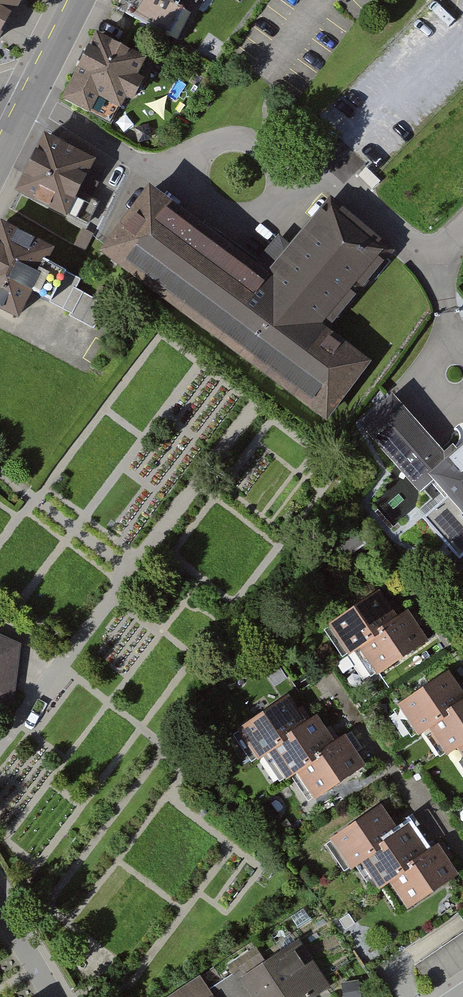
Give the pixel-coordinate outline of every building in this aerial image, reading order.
[(16,0),(0,0),(0,29),(16,0)] [(131,9),(167,30),(177,12),(157,0),(136,0),(131,9)] [(141,62),(85,36),(56,96),(89,112),(95,98),(119,109),(141,62)] [(95,164),(35,132),(7,184),(67,216),(95,164)] [(261,279),(146,191),(101,250),(329,423),(372,367),(328,334),(387,256),(319,204),(261,279)] [(0,225),(0,308),(15,316),(50,253),(0,225)] [(66,314),(97,328),(106,308),(75,294),(66,314)] [(393,398),(358,427),(420,495),(432,484),(446,500),(421,519),(459,560),(462,557),(462,448),(448,463),(393,398)] [(379,595),(328,627),(349,661),(360,654),(374,677),(426,645),(405,611),(394,618),(379,595)] [(14,707),(21,647),(0,637),(0,710),(14,707)] [(449,675),(398,709),(415,736),(427,728),(447,757),(459,748),(462,753),(462,695),(449,675)] [(303,726),(287,702),(235,736),(253,762),(265,755),(284,784),(297,775),(314,800),(363,768),(343,738),(331,746),(313,719),(303,726)] [(398,833),(381,808),(329,843),(347,869),(359,861),(379,890),(391,882),(408,907),(457,874),(438,845),(426,853),(408,826),(398,833)] [(170,996),(325,996),(331,993),(301,947),(244,983),(240,977),(211,995),(200,978),(170,996)]
